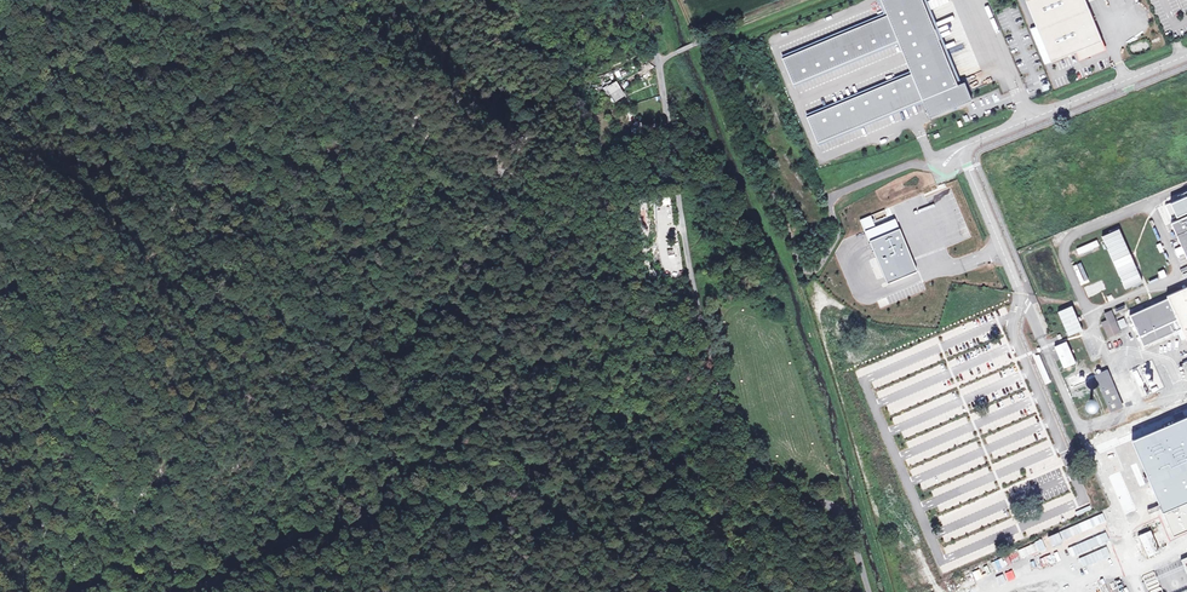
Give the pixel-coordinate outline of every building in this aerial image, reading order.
[(783,58),(794,87),(899,44),(912,74),(807,117),(819,145),(923,102),(929,117),(958,105),(972,100),(964,82),(961,84),(927,0),(881,0),(887,15),(783,58)] [(1051,62),(1076,52),(1079,61),(1106,50),(1085,0),(1026,0),(1051,62)] [(611,95),(618,91),(614,84),(608,88),(611,95)] [(618,91),(611,95),(615,101),(622,97),(618,91)] [(991,103),(999,100),(996,93),(989,96),(991,103)] [(865,232),(887,284),(916,272),(894,219),(874,228),(872,222),(887,216),(884,210),(860,220),(865,232)] [(1171,222),(1186,259),(1186,215),(1171,222)] [(1119,229),(1102,236),(1125,288),(1142,281),(1119,229)] [(1161,278),(1167,276),(1164,269),(1158,272),(1161,278)] [(1088,297),(1106,290),(1102,280),(1084,288),(1088,297)] [(1167,296),(1168,298),(1129,315),(1144,348),(1183,330),(1186,340),(1186,287),(1167,296)] [(1071,305),(1057,311),(1067,335),(1081,329),(1077,320),(1071,305)] [(1121,333),(1116,321),(1103,326),(1109,339),(1121,333)] [(1053,346),(1063,368),(1074,362),(1065,341),(1053,346)] [(1039,355),(1033,357),(1046,385),(1051,383),(1039,355)] [(1122,368),(1118,370),(1123,385),(1127,383),(1122,368)] [(1106,371),(1095,375),(1110,410),(1121,406),(1120,405),(1106,371)] [(1096,396),(1093,396),(1089,397),(1087,400),(1085,402),(1085,406),(1086,409),(1089,412),(1092,413),(1095,413),(1099,412),(1101,409),(1102,406),(1102,403),(1101,400),(1099,398),(1096,396)] [(1159,552),(1149,530),(1138,536),(1147,557),(1159,552)] [(1177,540),(1186,564),(1186,535),(1177,540)]
